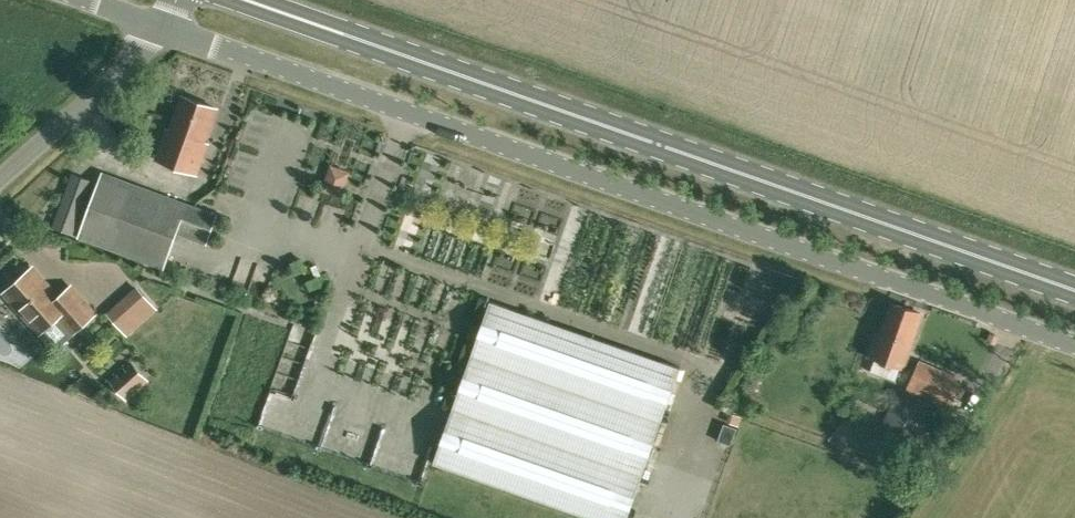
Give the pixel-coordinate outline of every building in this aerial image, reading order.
[(167,127),(155,158),(197,174),(208,142),(204,141),(216,107),(183,95),(171,128),(167,127)] [(382,164),(372,190),(397,199),(407,173),(382,164)] [(216,214),(186,203),(102,172),(79,236),(163,267),(176,232),(205,242),(216,214)] [(89,179),(72,173),(53,227),(69,233),(89,179)] [(33,267),(5,292),(40,332),(58,315),(73,332),(94,312),(71,286),(59,297),(33,267)] [(138,337),(168,308),(151,290),(121,320),(138,337)] [(489,301),(432,463),(588,517),(625,517),(679,368),(489,301)] [(917,325),(921,312),(893,302),(882,333),(878,332),(869,356),(903,368),(918,325),(917,325)] [(298,340),(284,375),(305,383),(318,348),(298,340)] [(914,447),(937,402),(951,408),(964,378),(920,359),(907,389),(902,387),(881,431),(914,447)] [(131,363),(125,368),(128,371),(120,378),(117,375),(111,380),(126,397),(146,379),(131,363)]
